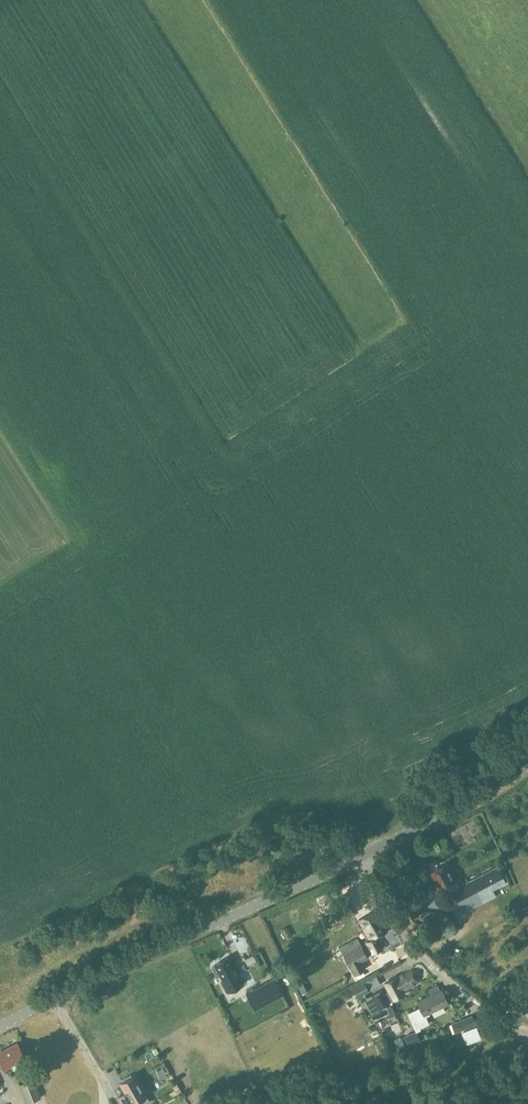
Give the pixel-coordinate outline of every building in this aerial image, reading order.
[(439,869),(432,872),(436,880),(440,888),(443,887),(447,885),(448,888),(450,892),(452,891),(457,902),(463,913),(473,908),(482,902),(480,897),(477,892),(490,885),(504,878),(501,872),(497,866),(478,876),(459,886),(456,880),(452,871),(449,872),(447,869),(446,865),(439,869)] [(293,911),(284,913),(286,922),(295,920),(293,911)] [(383,949),(376,937),(387,931),(377,911),(359,920),(370,940),(371,942),(366,945),(372,955),(383,949)] [(362,946),(343,955),(350,967),(351,967),(355,975),(367,969),(363,961),(368,958),(362,946)] [(253,955),(245,959),(248,965),(256,961),(253,955)] [(222,982),(227,992),(243,984),(234,968),(237,967),(235,962),(232,963),(229,958),(216,965),(216,966),(212,968),(217,977),(220,975),(223,981),(222,982)] [(382,989),(373,994),(380,1009),(390,1004),(389,1002),(393,1000),(405,994),(403,991),(418,983),(412,970),(397,978),(396,977),(384,983),(388,991),(384,993),(382,989)] [(364,994),(381,984),(376,975),(365,982),(365,981),(353,988),(361,1003),(368,999),(364,994)] [(255,989),(247,994),(250,1000),(254,1007),(262,1003),(272,998),(281,993),(283,995),(279,987),(275,979),(265,984),(255,989)] [(416,1030),(428,1023),(425,1015),(449,1004),(442,990),(440,991),(437,985),(427,990),(430,995),(417,1002),(420,1008),(408,1014),(416,1030)] [(386,1009),(389,1018),(395,1016),(392,1007),(386,1009)] [(473,1017),(453,1025),(456,1033),(476,1025),(473,1017)] [(378,1025),(385,1043),(402,1037),(395,1019),(378,1025)] [(415,1043),(411,1034),(405,1036),(409,1046),(415,1043)] [(0,1053),(0,1060),(5,1069),(12,1065),(14,1069),(27,1063),(26,1059),(18,1043),(0,1053)] [(121,1084),(128,1097),(122,1101),(123,1103),(139,1103),(138,1102),(148,1097),(135,1075),(132,1077),(131,1075),(122,1080),(123,1082),(121,1084)] [(41,1097),(34,1079),(19,1084),(26,1103),(41,1097)] [(228,1087),(217,1094),(220,1100),(231,1093),(228,1087)]
